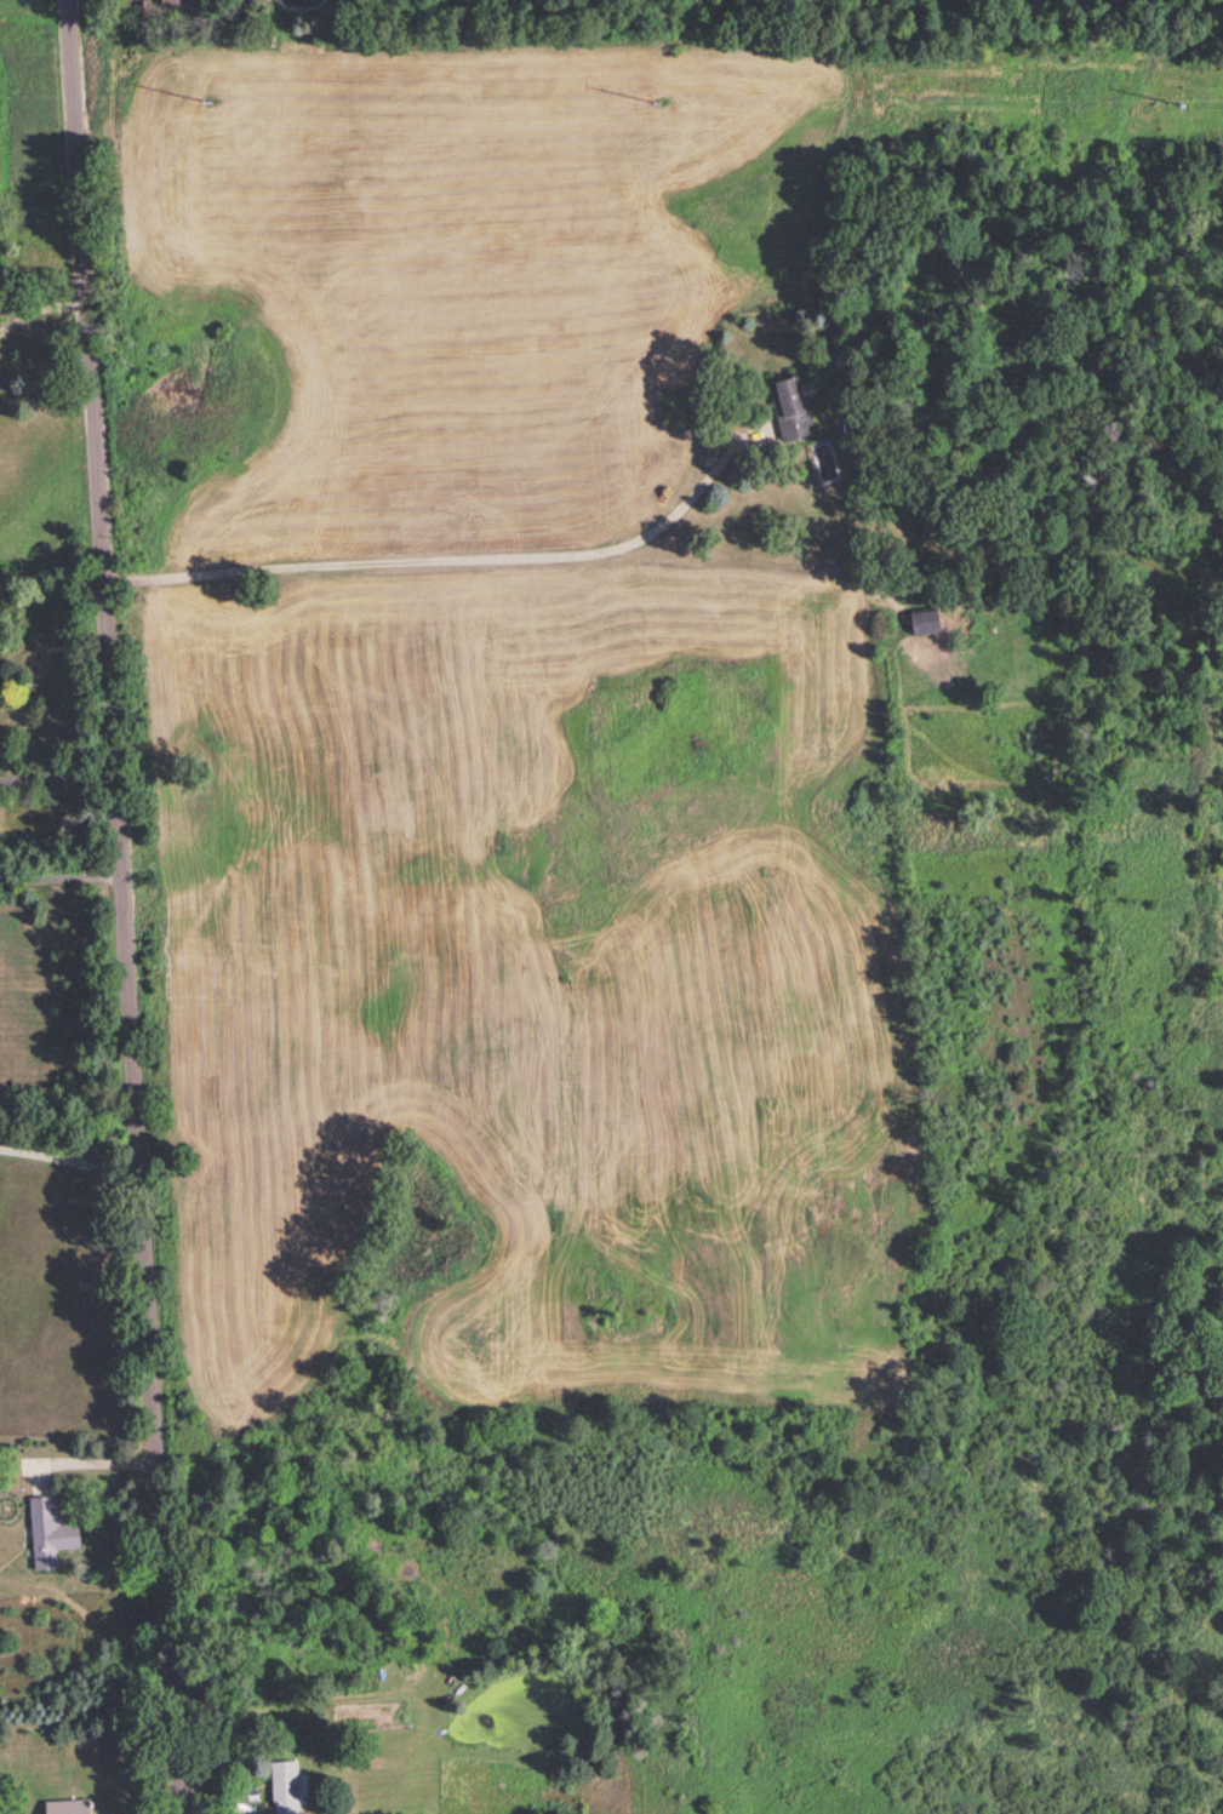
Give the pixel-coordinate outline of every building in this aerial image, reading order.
[(814,431),(800,374),(774,380),(778,395),(772,397),(781,439),(814,431)] [(908,610),(914,634),(941,627),(935,603),(908,610)] [(29,1495),(34,1568),(57,1566),(56,1547),(80,1546),(78,1521),(58,1522),(56,1494),(29,1495)] [(273,1760),(274,1813),(300,1813),(298,1759),(273,1760)] [(90,1797),(45,1799),(46,1813),(90,1813),(90,1797)]
